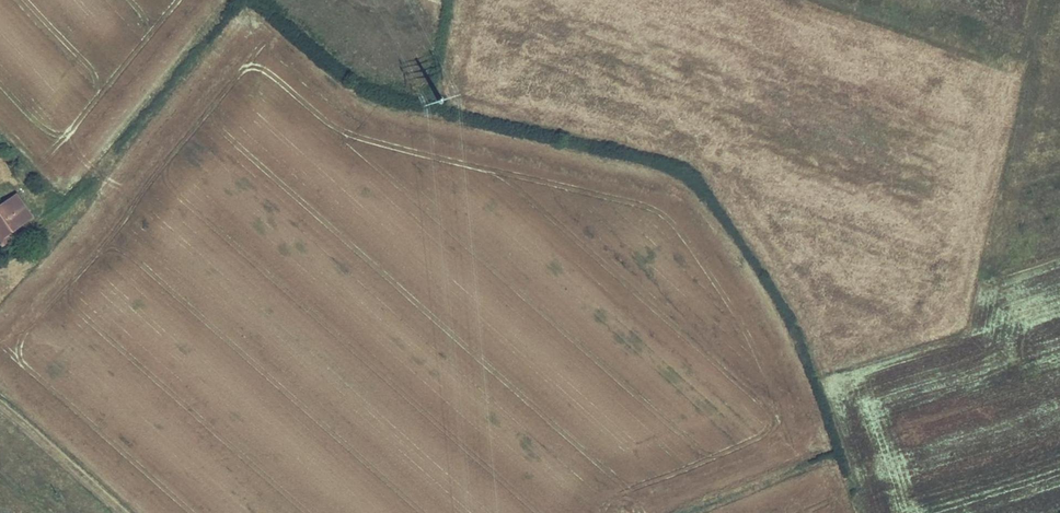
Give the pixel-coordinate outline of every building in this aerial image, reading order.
[(5,241),(35,219),(17,196),(0,209),(0,234),(5,241)]
